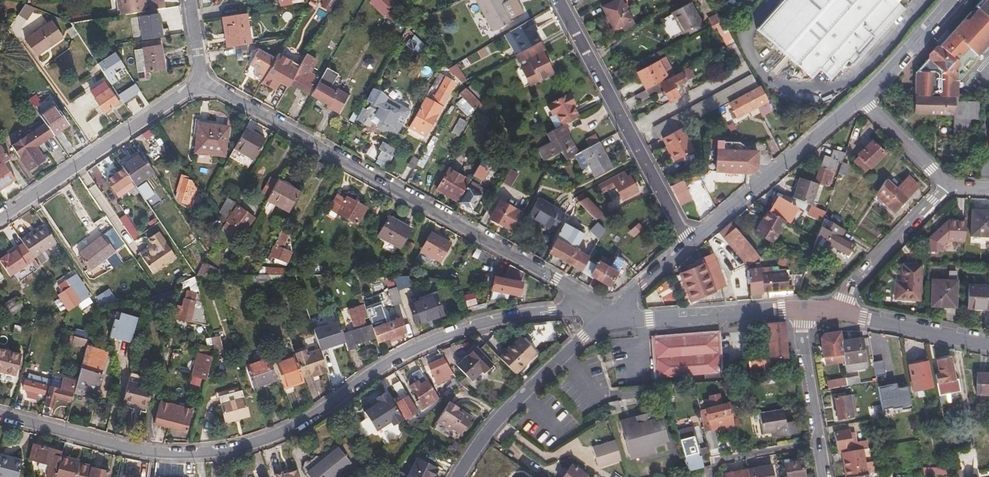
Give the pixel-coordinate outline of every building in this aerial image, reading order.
[(119,13),(131,11),(131,9),(142,7),(141,0),(117,0),(119,13)] [(320,6),(329,11),(335,0),(323,0),(320,6)] [(389,8),(399,3),(396,0),(381,0),(389,8)] [(493,29),(512,19),(509,11),(512,9),(507,0),(478,0),(493,29)] [(615,29),(621,26),(632,20),(621,0),(616,0),(603,7),(615,29)] [(756,28),(799,68),(810,79),(818,71),(823,75),(831,66),(837,71),(847,62),(853,67),(900,16),(894,11),(900,6),(897,3),(900,0),(783,0),(756,28)] [(978,8),(981,10),(988,1),(988,0),(986,0),(978,8)] [(981,10),(988,18),(988,1),(981,10)] [(149,7),(149,12),(164,9),(163,2),(151,4),(151,7),(149,7)] [(673,11),(686,34),(704,24),(692,2),(673,11)] [(900,6),(894,11),(900,16),(905,11),(900,6)] [(917,76),(917,92),(904,92),(901,96),(919,97),(960,98),(961,83),(964,83),(982,63),(982,60),(986,56),(988,56),(988,18),(981,10),(978,8),(939,51),(940,54),(935,60),(932,60),(917,76)] [(138,16),(143,40),(165,35),(160,11),(138,16)] [(221,17),(224,34),(228,33),(230,46),(250,43),(246,13),(221,17)] [(507,30),(519,52),(540,41),(533,29),(536,27),(530,18),(507,30)] [(632,20),(621,26),(624,31),(635,25),(632,20)] [(24,39),(37,59),(50,51),(48,47),(61,39),(51,23),(24,39)] [(540,41),(519,52),(516,54),(520,62),(528,58),(528,57),(542,51),(545,50),(540,41)] [(728,46),(740,68),(748,64),(736,42),(728,46)] [(133,53),(135,74),(144,73),(144,75),(163,71),(160,47),(141,50),(141,52),(133,53)] [(255,52),(267,57),(268,55),(257,49),(255,52)] [(127,87),(135,82),(116,51),(97,62),(111,85),(122,79),(127,87)] [(528,58),(532,65),(523,69),(529,84),(553,74),(542,51),(528,57),(528,58)] [(932,60),(939,51),(935,51),(931,55),(932,60)] [(939,51),(932,60),(935,60),(940,54),(939,51)] [(255,52),(248,64),(252,67),(252,68),(254,73),(254,74),(262,80),(274,58),(268,55),(267,57),(255,52)] [(274,58),(262,80),(261,82),(274,89),(278,81),(287,87),(289,83),(298,67),(277,54),(274,58)] [(298,67),(289,83),(307,92),(316,76),(307,70),(310,65),(312,66),(315,59),(306,54),(298,67)] [(638,73),(647,89),(661,82),(664,80),(655,64),(638,73)] [(327,68),(312,95),(337,110),(346,95),(336,89),(334,91),(330,85),(335,76),(336,74),(327,68)] [(662,84),(664,89),(671,101),(679,96),(685,90),(682,85),(684,84),(687,80),(683,72),(662,84)] [(754,75),(652,128),(658,141),(663,139),(681,128),(729,104),(751,92),(760,87),(754,75)] [(335,76),(330,85),(334,91),(336,89),(342,79),(335,76)] [(445,76),(433,96),(431,95),(429,98),(427,97),(421,107),(420,106),(405,132),(418,139),(420,135),(423,137),(431,123),(427,121),(432,113),(435,115),(436,116),(455,81),(445,76)] [(646,90),(649,97),(664,89),(662,84),(661,82),(647,89),(646,90)] [(103,85),(116,104),(120,102),(107,83),(103,85)] [(136,83),(118,92),(123,101),(141,92),(136,83)] [(89,95),(103,116),(118,106),(116,104),(103,85),(89,95)] [(460,91),(474,106),(480,101),(465,86),(460,91)] [(751,92),(758,106),(763,115),(773,110),(760,87),(751,92)] [(381,106),(386,96),(375,91),(372,90),(367,99),(373,102),(368,110),(366,109),(359,120),(369,125),(373,120),(379,123),(379,127),(383,129),(387,128),(396,133),(410,109),(398,103),(393,112),(381,106)] [(635,96),(639,103),(649,97),(646,90),(635,96)] [(729,104),(731,108),(728,110),(733,119),(758,106),(751,92),(729,104)] [(38,93),(28,100),(32,105),(33,107),(43,101),(38,93)] [(548,105),(553,114),(554,113),(561,125),(564,123),(578,116),(572,104),(573,103),(568,94),(548,105)] [(398,103),(386,96),(381,106),(393,112),(398,103)] [(962,98),(960,98),(919,97),(918,115),(957,116),(957,120),(965,121),(979,122),(979,105),(961,103),(962,98)] [(481,102),(474,114),(479,117),(485,106),(481,102)] [(54,104),(39,115),(40,118),(56,108),(54,104)] [(34,115),(37,113),(33,107),(32,105),(29,107),(34,115)] [(366,109),(362,107),(356,118),(359,120),(366,109)] [(56,108),(40,118),(44,124),(53,137),(69,126),(56,108)] [(460,117),(454,131),(459,134),(465,119),(460,117)] [(964,135),(965,121),(957,120),(956,135),(964,135)] [(223,125),(195,122),(192,151),(220,154),(223,125)] [(559,126),(563,133),(566,131),(568,131),(564,123),(561,125),(559,126)] [(852,123),(849,133),(856,135),(858,125),(852,123)] [(11,147),(28,171),(43,161),(35,149),(53,137),(44,124),(11,147)] [(555,139),(545,144),(547,146),(539,150),(543,157),(560,148),(566,159),(578,152),(566,131),(563,133),(559,126),(550,130),(555,139)] [(265,139),(245,127),(234,148),(254,159),(265,139)] [(663,139),(674,161),(693,150),(681,128),(663,139)] [(403,136),(419,145),(421,141),(418,139),(405,132),(403,136)] [(586,138),(590,146),(598,142),(594,134),(586,138)] [(882,153),(869,139),(854,153),(856,154),(851,159),(862,171),(882,153)] [(724,140),(710,140),(709,159),(717,160),(716,171),(752,173),(757,168),(758,151),(745,151),(745,147),(740,143),(724,142),(724,140)] [(379,149),(382,151),(378,157),(387,162),(394,149),(383,142),(379,149)] [(582,151),(595,176),(612,167),(598,142),(590,146),(582,151)] [(14,181),(2,163),(8,160),(0,147),(0,190),(14,181)] [(841,157),(842,153),(830,149),(827,160),(822,158),(815,183),(831,188),(838,168),(841,157)] [(133,183),(135,185),(153,172),(139,153),(121,166),(123,168),(131,180),(133,183)] [(841,157),(838,168),(844,170),(847,163),(848,159),(841,157)] [(481,159),(476,167),(483,171),(488,163),(481,159)] [(322,165),(316,162),(310,173),(315,175),(322,165)] [(476,167),(468,181),(470,182),(459,202),(471,210),(481,193),(480,193),(482,189),(476,185),(483,171),(476,167)] [(106,180),(114,191),(116,195),(133,183),(131,180),(123,168),(106,180)] [(448,168),(437,188),(454,198),(465,178),(448,168)] [(517,172),(510,168),(503,182),(510,186),(517,172)] [(624,171),(599,184),(603,191),(616,185),(623,198),(638,190),(630,175),(627,176),(624,171)] [(188,176),(183,174),(179,191),(181,191),(179,199),(182,202),(191,204),(195,186),(191,179),(188,178),(188,176)] [(886,178),(881,185),(874,195),(892,212),(898,207),(902,203),(919,186),(908,176),(896,188),(886,178)] [(792,197),(810,206),(818,185),(813,183),(799,177),(792,197)] [(262,193),(268,197),(276,181),(270,178),(262,193)] [(669,184),(680,205),(692,198),(683,180),(669,184)] [(266,200),(288,212),(298,193),(276,181),(268,197),(266,200)] [(357,225),(366,208),(347,197),(345,199),(339,195),(331,209),(337,212),(337,214),(357,225)] [(578,201),(596,219),(609,213),(605,207),(599,210),(586,196),(578,201)] [(783,218),(789,222),(798,208),(779,196),(770,211),(783,218)] [(235,200),(229,197),(219,214),(224,220),(235,200)] [(537,197),(527,214),(548,227),(550,224),(559,209),(537,197)] [(500,200),(490,218),(512,230),(522,212),(500,200)] [(132,239),(138,235),(114,201),(108,205),(132,239)] [(209,206),(204,210),(213,224),(208,234),(214,237),(221,223),(209,206)] [(251,217),(237,206),(228,218),(236,224),(234,225),(241,230),(251,217)] [(559,209),(550,224),(555,228),(565,212),(559,209)] [(783,218),(770,211),(768,209),(755,231),(770,240),(783,218)] [(972,211),(971,236),(988,236),(988,211),(972,211)] [(384,240),(397,247),(398,248),(409,229),(387,217),(377,235),(384,240)] [(822,219),(816,238),(812,250),(819,254),(824,246),(848,260),(855,250),(839,241),(844,232),(822,219)] [(731,220),(719,231),(746,265),(758,256),(731,220)] [(964,241),(965,221),(948,220),(928,238),(927,251),(941,252),(942,244),(947,240),(964,241)] [(590,228),(599,238),(605,228),(598,221),(590,228)] [(43,225),(20,240),(21,242),(32,258),(56,243),(43,225)] [(550,252),(582,270),(587,260),(589,257),(576,250),(584,236),(565,225),(550,252)] [(110,242),(120,235),(116,229),(105,237),(110,242)] [(176,255),(158,229),(148,236),(153,243),(150,245),(149,246),(149,249),(149,250),(142,255),(153,271),(176,255)] [(286,233),(279,230),(268,253),(287,259),(292,250),(281,246),(286,233)] [(420,250),(421,251),(426,254),(440,261),(450,244),(430,233),(420,250)] [(612,236),(606,247),(615,253),(621,241),(612,236)] [(114,269),(125,262),(110,242),(105,237),(80,256),(95,274),(110,263),(114,269)] [(393,254),(397,247),(384,240),(380,247),(393,254)] [(21,242),(20,243),(31,259),(32,258),(21,242)] [(25,278),(39,270),(31,259),(20,243),(2,256),(16,275),(21,272),(25,277),(25,278)] [(545,246),(538,257),(544,260),(550,249),(545,246)] [(713,253),(702,258),(707,270),(718,265),(713,253)] [(623,259),(616,255),(612,261),(609,268),(598,262),(596,265),(587,260),(582,270),(590,275),(586,283),(594,288),(596,285),(601,289),(609,285),(623,259)] [(602,255),(598,262),(609,268),(612,261),(602,255)] [(788,258),(780,255),(777,263),(785,265),(788,258)] [(31,259),(39,270),(40,269),(32,258),(31,259)] [(707,270),(702,258),(694,261),(696,265),(690,267),(691,270),(681,273),(692,300),(708,293),(727,286),(718,265),(707,270)] [(196,274),(215,273),(226,273),(226,272),(203,261),(196,273),(196,274)] [(353,274),(358,274),(363,265),(355,261),(348,274),(353,274)] [(761,276),(761,272),(760,261),(758,261),(758,266),(750,267),(752,294),(763,294),(761,276)] [(520,296),(524,273),(509,264),(506,280),(496,278),(493,291),(504,293),(520,296)] [(895,300),(918,301),(920,266),(903,266),(902,284),(895,284),(895,300)] [(932,277),(931,303),(955,304),(957,268),(949,268),(948,278),(932,277)] [(770,300),(794,298),(793,289),(788,290),(786,274),(784,274),(784,270),(776,271),(777,275),(761,276),(763,294),(769,293),(770,300)] [(21,272),(16,275),(20,280),(25,277),(21,272)] [(268,273),(266,273),(253,273),(240,273),(243,284),(271,284),(269,279),(268,273)] [(90,296),(75,275),(58,286),(60,289),(55,292),(69,311),(90,296)] [(967,308),(988,310),(988,288),(969,286),(967,308)] [(107,305),(118,303),(108,288),(100,294),(107,305)] [(197,299),(198,291),(186,288),(185,296),(197,299)] [(400,302),(395,288),(388,291),(393,304),(400,302)] [(502,300),(504,293),(493,291),(492,298),(502,300)] [(98,306),(107,305),(100,294),(93,299),(98,307),(98,306)] [(435,296),(408,306),(416,326),(443,316),(435,296)] [(15,298),(3,306),(10,316),(21,308),(15,298)] [(198,303),(188,300),(186,307),(182,306),(179,319),(193,323),(198,303)] [(366,313),(363,305),(347,311),(354,330),(341,334),(344,342),(347,350),(354,347),(353,344),(374,337),(372,328),(370,324),(365,326),(361,315),(366,313)] [(138,316),(117,311),(110,336),(131,342),(138,316)] [(370,324),(366,313),(361,315),(365,326),(370,324)] [(374,337),(376,342),(404,332),(399,319),(372,328),(374,337)] [(312,329),(319,350),(344,342),(341,334),(337,321),(312,329)] [(784,321),(767,323),(770,356),(770,359),(750,361),(751,373),(788,369),(784,321)] [(550,325),(530,327),(532,345),(553,342),(550,325)] [(719,333),(648,337),(651,378),(706,375),(721,374),(719,333)] [(841,343),(840,333),(830,334),(824,335),(821,340),(822,346),(824,357),(843,354),(841,343)] [(519,337),(530,349),(532,347),(521,335),(519,337)] [(87,346),(89,340),(75,336),(72,344),(82,347),(83,345),(87,346)] [(497,358),(514,375),(535,353),(530,349),(519,337),(497,358)] [(841,343),(843,354),(845,372),(867,368),(862,340),(861,340),(841,343)] [(87,346),(75,391),(89,395),(90,391),(97,393),(102,374),(98,373),(101,359),(100,359),(102,351),(87,346)] [(489,364),(473,348),(454,367),(468,381),(479,370),(482,372),(489,364)] [(0,349),(0,371),(15,375),(21,354),(0,349)] [(295,356),(303,378),(312,375),(317,373),(318,377),(327,374),(319,351),(306,356),(304,352),(295,356)] [(216,357),(202,353),(196,375),(210,379),(216,357)] [(252,385),(275,377),(268,356),(245,363),(252,385)] [(303,378),(295,356),(275,362),(286,394),(295,391),(293,386),(304,383),(303,378)] [(936,381),(934,381),(937,396),(959,392),(956,379),(952,380),(948,358),(935,361),(938,377),(935,378),(936,381)] [(452,375),(442,359),(428,366),(436,382),(452,375)] [(886,375),(883,361),(874,363),(876,376),(886,375)] [(925,362),(907,366),(913,391),(931,387),(925,362)] [(437,401),(421,372),(414,376),(418,382),(409,387),(416,401),(414,402),(418,411),(437,401)] [(979,377),(981,399),(988,398),(988,376),(979,377)] [(43,415),(49,416),(51,407),(52,407),(55,397),(68,401),(74,381),(62,378),(59,389),(49,387),(45,404),(46,404),(43,415)] [(45,384),(26,379),(23,388),(29,390),(28,396),(36,398),(37,392),(43,394),(45,384)] [(154,386),(131,379),(130,381),(128,388),(126,398),(140,402),(139,404),(148,406),(154,386)] [(847,387),(846,379),(828,382),(829,390),(847,387)] [(661,382),(666,398),(673,396),(671,387),(680,386),(680,382),(661,382)] [(417,413),(399,383),(393,387),(401,400),(396,403),(405,419),(417,413)] [(896,384),(878,387),(883,413),(912,408),(907,387),(897,389),(896,384)] [(112,399),(124,402),(126,398),(128,388),(116,385),(112,399)] [(237,387),(215,392),(218,405),(221,404),(225,421),(248,416),(242,392),(238,393),(237,387)] [(698,408),(708,447),(717,444),(713,427),(736,422),(731,401),(721,403),(718,392),(711,394),(709,397),(711,405),(698,408)] [(402,420),(385,393),(375,399),(376,400),(378,403),(371,407),(365,411),(377,430),(384,426),(387,427),(392,425),(393,426),(402,420)] [(852,395),(834,398),(838,419),(856,417),(852,395)] [(620,400),(611,404),(613,409),(622,406),(620,400)] [(452,405),(445,401),(435,422),(450,430),(452,428),(460,432),(467,417),(467,413),(451,406),(452,405)] [(192,412),(168,406),(164,421),(168,422),(167,427),(187,432),(192,412)] [(784,421),(782,407),(758,411),(762,432),(772,430),(772,435),(795,432),(794,426),(793,426),(792,420),(784,421)] [(354,412),(347,416),(353,429),(361,425),(354,412)] [(653,444),(664,441),(660,423),(652,425),(648,413),(634,418),(618,422),(630,459),(655,451),(653,444)] [(687,471),(702,468),(700,456),(706,455),(704,444),(696,445),(692,427),(676,431),(687,471)] [(844,448),(844,452),(862,450),(866,449),(864,441),(855,442),(854,433),(849,433),(848,430),(833,432),(836,449),(844,448)] [(888,445),(886,437),(873,439),(875,447),(888,445)] [(621,460),(614,440),(593,447),(599,468),(607,465),(621,460)] [(331,443),(312,459),(316,464),(335,447),(331,443)] [(62,456),(63,452),(33,444),(29,459),(39,461),(51,464),(49,470),(48,476),(57,476),(62,456)] [(312,459),(311,458),(301,466),(311,476),(329,476),(347,461),(335,447),(316,464),(312,459)] [(841,453),(846,476),(853,476),(866,475),(867,475),(862,450),(844,452),(841,453)] [(0,453),(0,454),(0,458),(13,461),(14,459),(15,457),(0,453)] [(90,467),(79,464),(80,461),(62,456),(57,476),(87,476),(90,467)] [(22,461),(14,459),(13,461),(0,458),(0,476),(18,476),(22,461)] [(417,461),(416,460),(407,476),(431,476),(435,469),(423,463),(417,461)] [(621,460),(607,465),(610,473),(615,476),(622,473),(621,460)] [(40,468),(49,470),(51,464),(39,461),(38,466),(40,468)] [(784,464),(786,476),(804,476),(801,462),(784,464)] [(571,463),(562,476),(583,476),(586,473),(571,463)] [(294,465),(285,468),(281,469),(280,467),(271,471),(274,476),(298,476),(294,465)] [(746,469),(747,476),(773,476),(771,465),(746,469)] [(111,472),(92,467),(90,476),(110,476),(111,472)]
